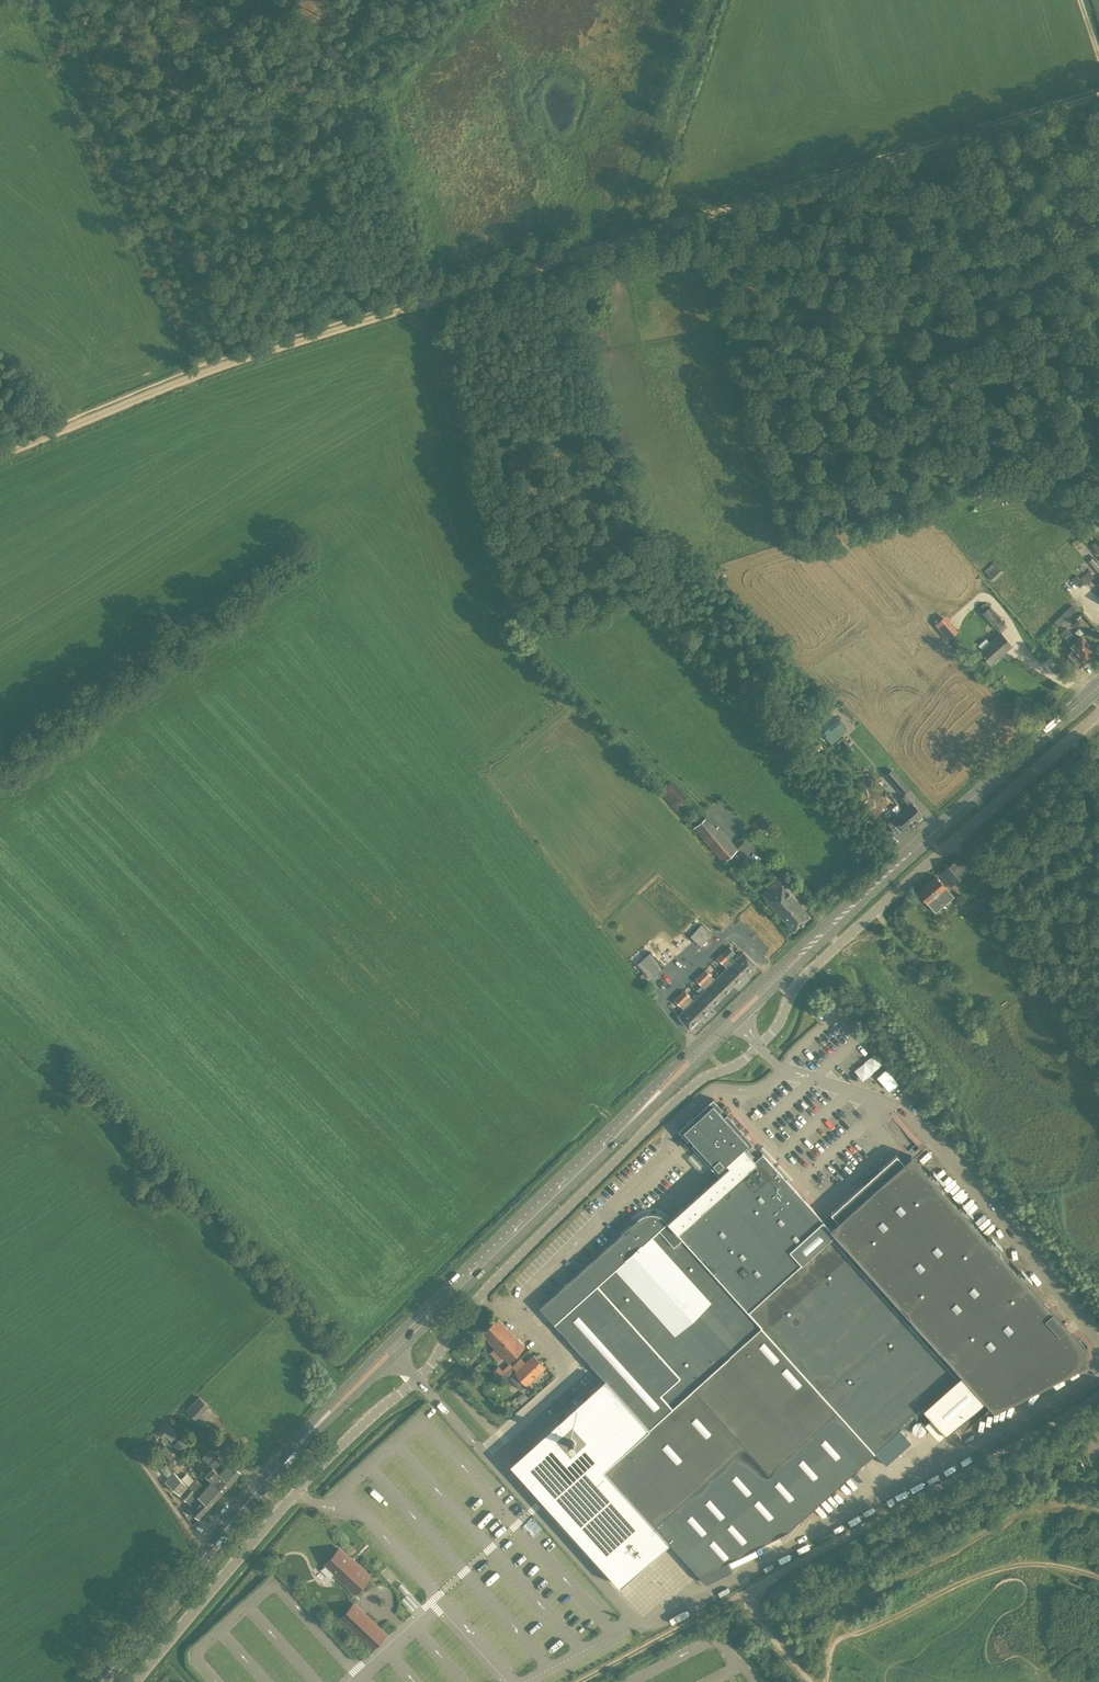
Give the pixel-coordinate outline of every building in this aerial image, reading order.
[(583,298),(579,285),(572,286),(575,299),(579,310),(586,307),(583,298)] [(1088,561),(1098,573),(1098,561),(1094,556),(1088,561)] [(984,571),(992,579),(1001,570),(994,562),(984,571)] [(1077,577),(1085,585),(1094,576),(1085,568),(1077,577)] [(988,603),(980,610),(997,630),(1005,623),(988,603)] [(1072,605),(1053,622),(1058,626),(1076,610),(1072,605)] [(934,624),(948,640),(958,631),(945,615),(934,624)] [(1066,628),(1061,633),(1074,648),(1084,659),(1085,659),(1089,655),(1090,656),(1094,652),(1093,651),(1094,650),(1081,636),(1077,640),(1066,628)] [(1001,634),(981,651),(991,663),(1011,646),(1001,634)] [(1074,648),(1067,654),(1069,656),(1066,659),(1073,667),(1076,664),(1079,668),(1087,661),(1085,659),(1084,659),(1074,648)] [(842,724),(831,712),(818,723),(830,738),(833,742),(841,735),(836,729),(841,725),(842,724)] [(886,776),(894,786),(902,780),(893,770),(886,776)] [(679,790),(680,789),(672,780),(660,791),(675,807),(686,797),(679,790)] [(906,806),(903,809),(914,823),(923,815),(905,795),(900,799),(906,806)] [(914,823),(903,809),(900,812),(893,805),(888,809),(887,807),(881,812),(888,820),(893,815),(906,830),(914,823)] [(769,823),(762,814),(748,826),(756,835),(769,823)] [(719,826),(717,827),(707,817),(694,828),(723,861),(738,849),(719,826)] [(959,857),(953,862),(939,874),(950,887),(969,870),(959,857)] [(919,892),(936,911),(953,895),(936,876),(919,892)] [(762,894),(794,930),(810,916),(778,880),(762,894)] [(701,924),(690,936),(702,946),(712,934),(701,924)] [(664,942),(659,945),(665,955),(670,952),(664,942)] [(729,946),(722,952),(743,974),(754,963),(743,952),(735,960),(731,956),(735,952),(729,946)] [(729,965),(721,973),(733,984),(743,974),(722,952),(717,957),(723,963),(725,961),(729,965)] [(649,979),(656,973),(658,972),(644,956),(636,964),(649,979)] [(715,976),(720,972),(712,965),(708,970),(715,976)] [(705,969),(700,974),(721,995),(733,984),(721,973),(713,981),(709,977),(711,975),(705,969)] [(708,986),(700,994),(711,1006),(721,995),(700,974),(696,978),(702,985),(704,982),(708,986)] [(684,990),(679,995),(700,1016),(711,1006),(700,994),(692,1002),(688,998),(690,996),(684,990)] [(700,1016),(679,995),(674,999),(680,1006),(682,1004),(686,1007),(678,1016),(689,1027),(700,1016)] [(689,1143),(716,1173),(750,1140),(725,1111),(722,1114),(719,1111),(717,1109),(720,1106),(711,1096),(676,1128),(685,1138),(688,1136),(690,1138),(692,1140),(689,1143)] [(750,1140),(716,1173),(717,1174),(676,1211),(668,1218),(666,1220),(666,1219),(665,1218),(662,1216),(661,1215),(659,1214),(658,1213),(656,1213),(654,1213),(652,1212),(651,1212),(649,1212),(647,1213),(645,1213),(644,1214),(642,1215),(640,1215),(639,1216),(638,1218),(539,1307),(604,1378),(510,1463),(620,1585),(669,1541),(705,1582),(732,1569),(727,1560),(787,1530),(914,1413),(924,1423),(930,1418),(920,1407),(955,1376),(943,1362),(948,1358),(993,1408),(1086,1360),(1088,1350),(909,1152),(901,1159),(895,1152),(880,1165),(829,1211),(836,1218),(828,1226),(761,1151),(753,1158),(744,1148),(751,1141),(750,1140)] [(481,1332),(496,1347),(505,1338),(512,1345),(519,1339),(498,1317),(481,1332)] [(505,1338),(496,1347),(508,1361),(525,1345),(519,1339),(512,1345),(505,1338)] [(464,1348),(474,1359),(479,1354),(475,1350),(480,1346),(474,1339),(464,1348)] [(533,1354),(525,1362),(510,1377),(521,1388),(529,1380),(533,1384),(539,1378),(536,1375),(545,1366),(533,1354)] [(521,1358),(513,1366),(506,1373),(510,1377),(525,1362),(521,1358)] [(499,1378),(500,1378),(506,1373),(499,1365),(493,1371),(500,1378),(499,1378)] [(523,1391),(516,1397),(521,1403),(528,1397),(523,1391)] [(199,1396),(186,1410),(196,1420),(209,1406),(199,1396)] [(169,1432),(174,1438),(179,1433),(168,1422),(161,1429),(162,1430),(158,1433),(163,1438),(169,1432)] [(174,1455),(165,1444),(158,1451),(168,1461),(174,1455)] [(202,1457),(209,1464),(214,1469),(219,1474),(230,1484),(240,1472),(229,1462),(227,1465),(217,1456),(218,1454),(211,1448),(202,1457)] [(211,1481),(208,1484),(219,1495),(230,1484),(219,1474),(214,1469),(209,1464),(202,1472),(211,1481)] [(199,1496),(189,1487),(173,1472),(165,1480),(191,1504),(188,1507),(199,1517),(209,1506),(199,1496)] [(196,1479),(189,1487),(199,1496),(209,1506),(219,1495),(208,1484),(205,1487),(196,1479)] [(335,1573),(334,1574),(353,1592),(369,1575),(354,1561),(353,1562),(339,1548),(325,1563),(335,1573)] [(385,1633),(354,1603),(340,1617),(372,1648),(385,1633)]
